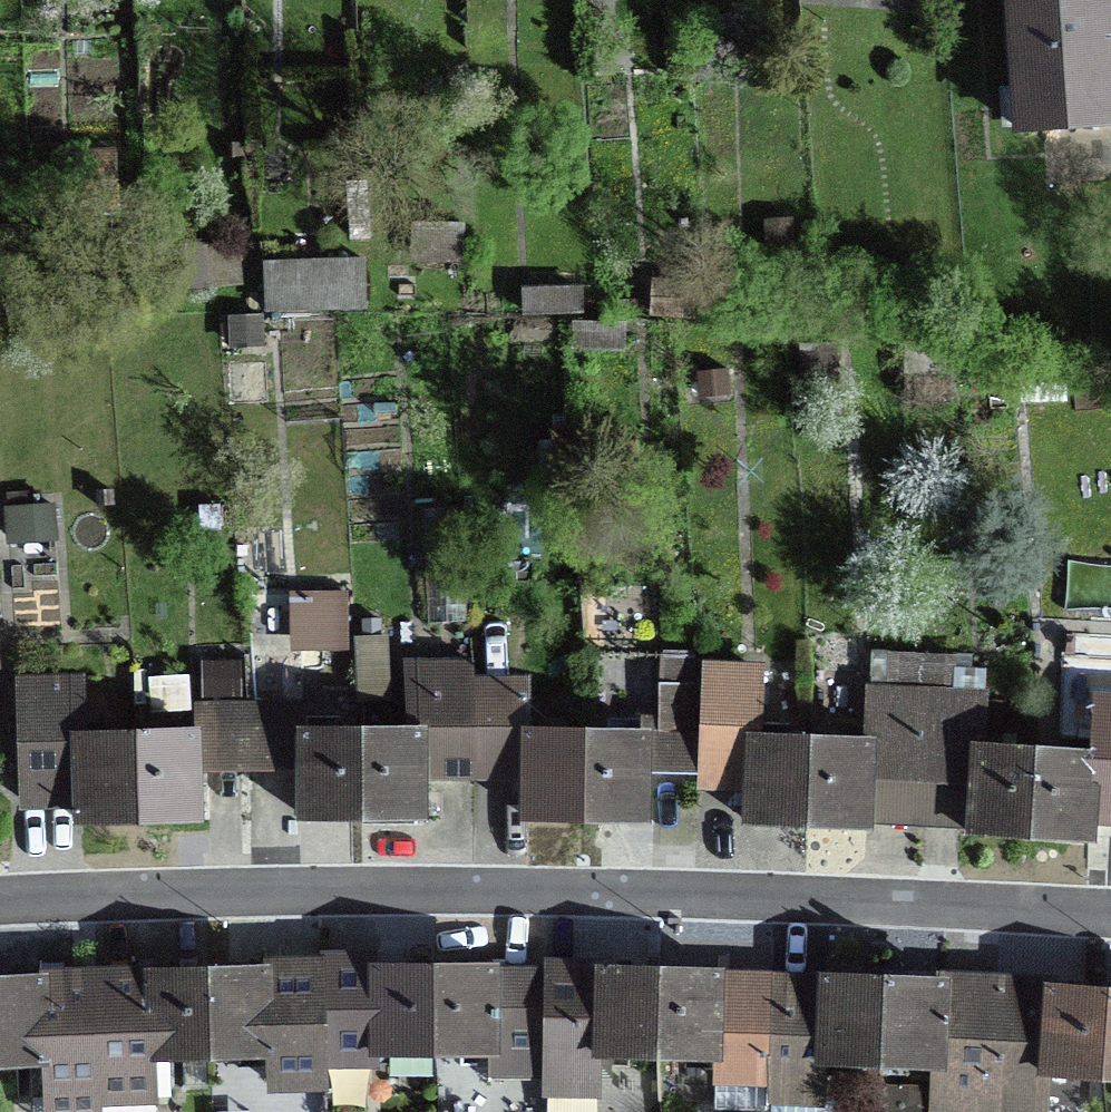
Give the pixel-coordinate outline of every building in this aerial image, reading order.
[(1110,137),(1110,0),(1006,0),(1013,90),(997,91),(1000,131),(1016,130),(1017,143),(1110,137)] [(70,211),(113,210),(111,169),(69,171),(70,211)] [(456,227),(418,227),(418,256),(456,256),(456,227)] [(174,286),(231,282),(229,246),(171,250),(174,286)] [(264,314),(362,310),(361,264),(261,269),(264,314)] [(647,315),(699,319),(700,289),(649,286),(647,315)] [(521,315),(575,316),(576,294),(522,294),(521,315)] [(572,351),(617,351),(618,326),(572,325),(572,351)] [(799,372),(835,373),(836,345),(800,344),(799,372)] [(904,378),(940,379),(941,351),(905,350),(904,378)] [(424,627),(464,625),(457,509),(416,512),(424,627)] [(8,541),(41,539),(40,511),(6,513),(8,541)] [(297,646),(344,644),(342,608),(295,610),(297,646)] [(919,779),(961,782),(973,782),(969,835),(1028,839),(1086,843),(1088,817),(1110,818),(1110,701),(1094,700),(1091,755),(1033,751),(977,747),(980,700),(948,699),(950,661),(917,658),(887,657),(885,695),(867,694),(865,742),(808,740),(753,737),(755,669),(703,669),(702,703),(701,739),(696,739),(688,739),(687,687),(690,687),(690,658),(659,657),(659,724),(639,723),(639,734),(583,733),(525,732),(525,736),(497,735),(498,706),(469,706),(467,666),(424,669),(428,706),(414,707),(414,731),(358,731),(300,732),(300,738),(288,738),(287,707),(245,707),(204,708),(204,739),(192,739),(191,733),(133,735),(78,736),(77,685),(17,687),(19,722),(21,805),(77,804),(77,825),(136,823),(194,822),(192,769),(214,768),(246,768),(283,767),(300,767),(300,820),(359,819),(417,820),(417,767),(436,767),(471,766),(507,767),(524,767),(523,821),(582,822),(640,823),(641,770),(651,770),(695,771),(738,772),(748,772),(746,826),(805,828),(863,831),(865,777),(875,777),(919,779)] [(369,972),(371,972),(372,956),(363,956),(319,955),(319,962),(327,962),(325,1074),(330,1074),(381,1075),(381,1064),(368,1064),(369,972)] [(592,1067),(594,975),(594,961),(586,961),(545,961),(545,970),(543,1083),(543,1102),(601,1103),(601,1068),(592,1067)] [(327,962),(319,962),(274,962),(268,962),(267,975),(275,975),(274,1071),(267,1071),(267,1099),(330,1100),(330,1074),(325,1074),(327,962)] [(543,1083),(545,970),(501,969),(501,974),(500,1066),(489,1066),(488,1082),(543,1083)] [(145,974),(141,974),(44,972),(44,985),(51,985),(50,1079),(43,1079),(42,1111),(159,1111),(159,1070),(144,1069),(145,974)] [(500,1066),(501,974),(497,974),(371,972),(369,972),(368,1064),(381,1064),(390,1065),(389,1091),(435,1091),(435,1065),(489,1066),(500,1066)] [(772,973),(724,973),(717,973),(717,977),(726,977),(724,1070),(712,1069),(712,1091),(716,1091),(715,1111),(770,1111),(772,973)] [(817,980),(817,974),(815,974),(772,973),(770,1111),(772,1111),(851,1111),(851,1098),(826,1098),(827,1077),(816,1077),(817,980)] [(275,975),(267,975),(145,974),(144,1069),(159,1070),(267,1071),(274,1071),(275,975)] [(726,977),(717,977),(594,975),(592,1067),(601,1068),(712,1069),(724,1070),(726,977)] [(1041,994),(1031,994),(1031,977),(943,976),(938,976),(938,982),(950,982),(948,1079),(929,1079),(928,1111),(1051,1111),(1051,1089),(1039,1088),(1041,994)] [(950,982),(938,982),(817,980),(816,1077),(827,1077),(929,1079),(948,1079),(950,982)] [(44,985),(0,985),(0,1078),(43,1079),(50,1079),(51,985),(44,985)] [(1041,994),(1039,1088),(1051,1089),(1110,1089),(1110,995),(1041,994)]
